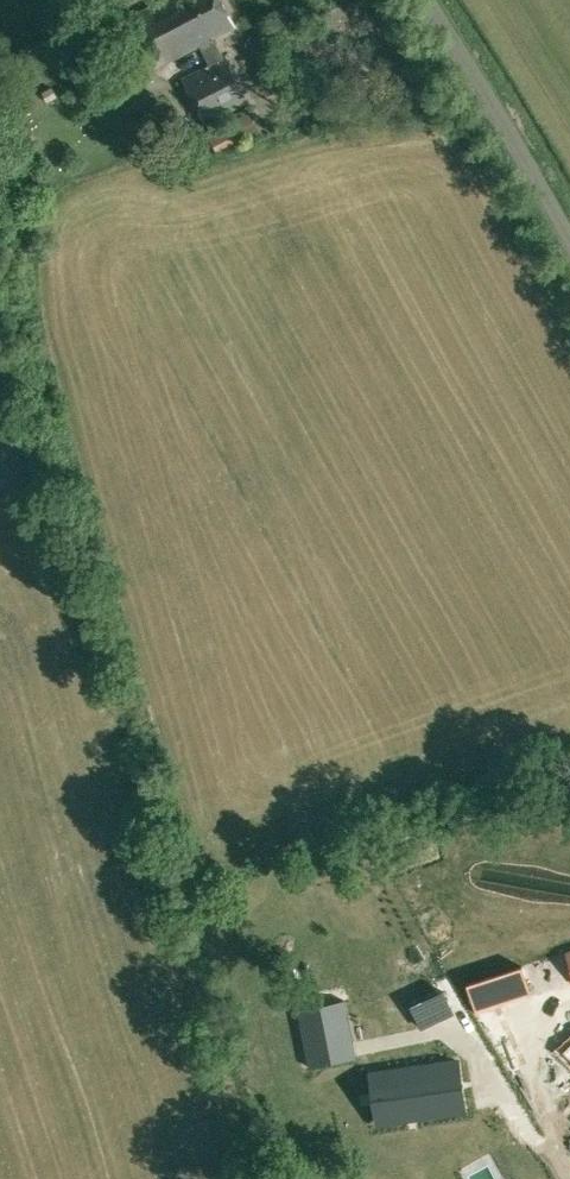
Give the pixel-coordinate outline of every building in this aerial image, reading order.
[(249,101),(225,56),(224,57),(213,37),(235,26),(222,0),(164,0),(126,20),(151,69),(200,43),(210,64),(183,78),(206,123),(249,101)] [(531,993),(521,964),(467,982),(477,1011),(531,993)] [(416,1003),(411,1005),(421,1028),(452,1012),(442,991),(437,993),(436,990),(415,1000),(416,1003)] [(345,1000),(297,1009),(309,1067),(357,1058),(345,1000)] [(555,1034),(569,1051),(569,1020),(555,1034)] [(445,1041),(379,1080),(397,1111),(430,1091),(436,1101),(469,1082),(445,1041)]
